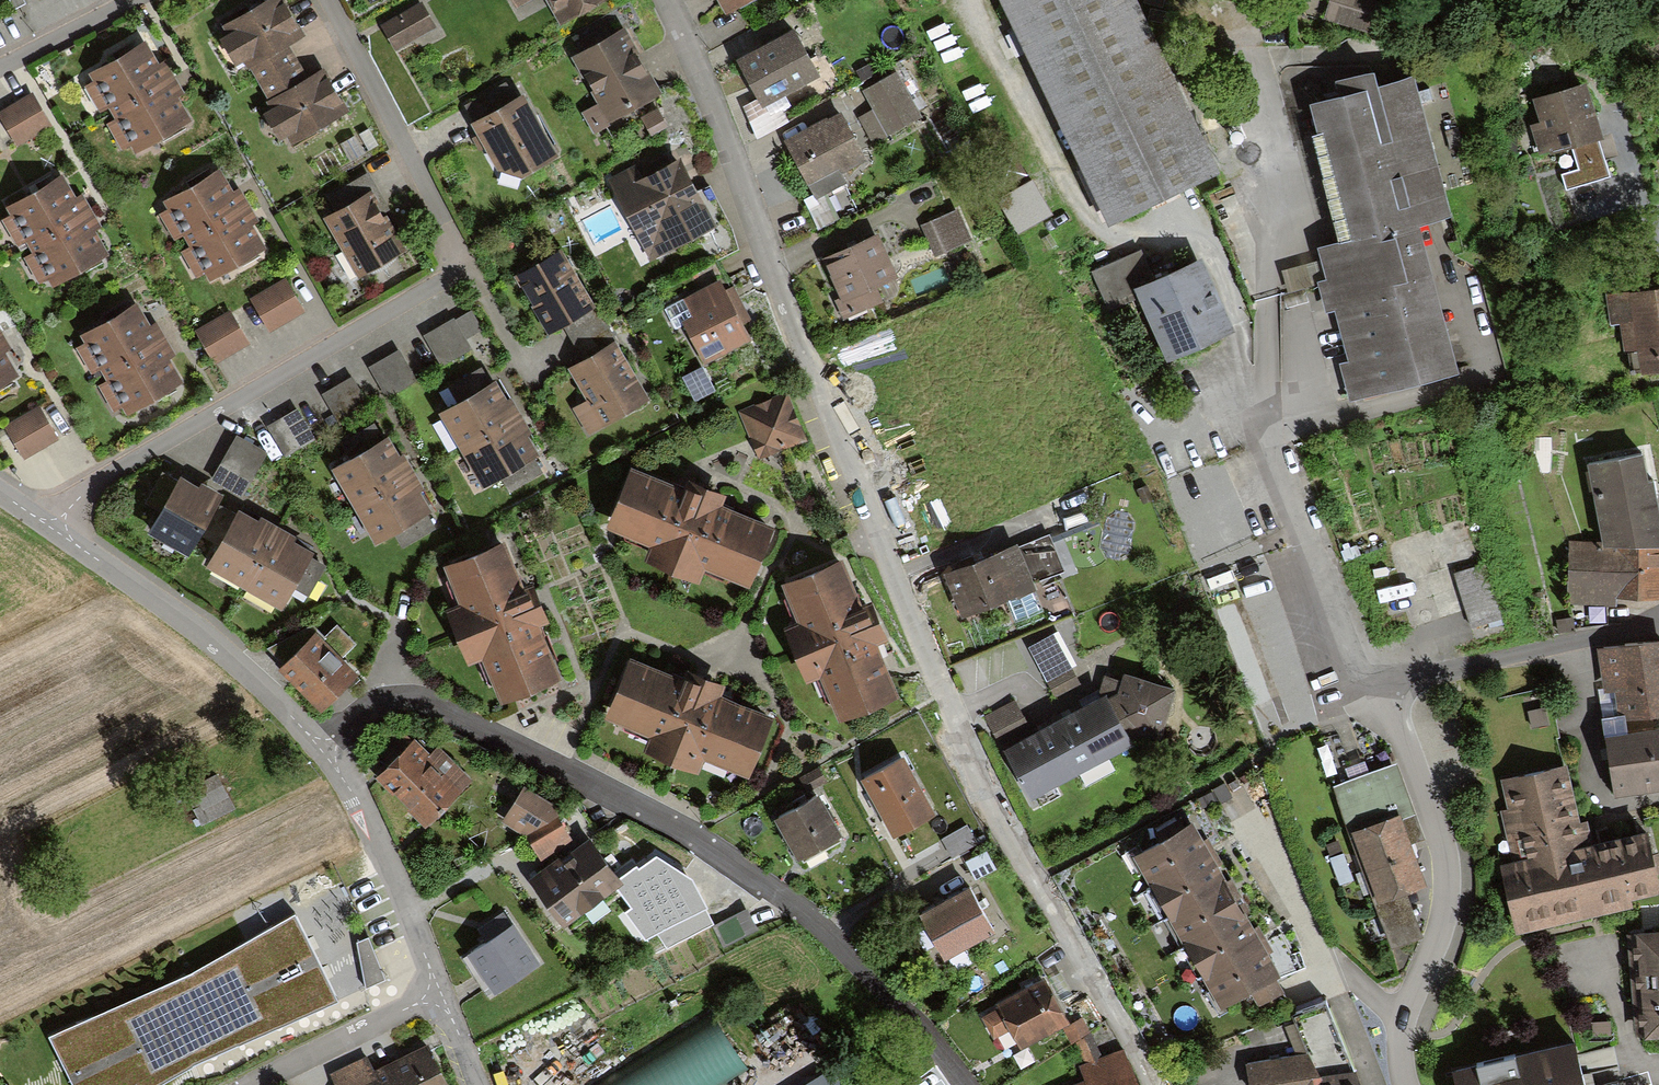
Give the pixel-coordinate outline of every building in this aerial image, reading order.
[(287,39),(299,33),(282,0),(265,0),(222,21),(226,30),(218,35),(233,66),(247,59),(287,39)] [(433,25),(419,0),(379,22),(393,47),(433,25)] [(558,23),(598,0),(545,0),(558,23)] [(725,11),(746,0),(719,0),(725,11)] [(1109,219),(1219,166),(1139,0),(1004,0),(1109,219)] [(1365,0),(1325,0),(1320,21),(1378,36),(1386,6),(1365,0)] [(660,95),(623,28),(574,55),(601,103),(579,114),(590,134),(660,95)] [(820,75),(795,29),(738,60),(759,98),(763,106),(820,75)] [(287,39),(247,59),(269,105),(262,108),(276,136),(286,131),(290,140),(346,113),(322,65),(304,74),(287,39)] [(109,109),(169,75),(162,62),(154,67),(141,45),(89,75),(93,81),(83,86),(97,110),(106,105),(109,109)] [(1342,241),(1409,223),(1441,215),(1404,76),(1369,86),(1365,71),(1328,80),(1332,96),(1305,103),(1342,241)] [(861,92),(871,110),(855,118),(870,144),(922,116),(898,72),(861,92)] [(177,88),(169,75),(109,109),(114,119),(104,125),(118,149),(128,144),(131,150),(187,119),(171,91),(177,88)] [(463,108),(471,123),(511,101),(503,86),(463,108)] [(1582,89),(1531,103),(1536,123),(1524,126),(1532,155),(1595,138),(1582,89)] [(0,108),(0,118),(15,145),(48,126),(29,92),(0,108)] [(471,123),(497,170),(521,175),(555,156),(522,95),(511,101),(471,123)] [(772,124),(763,106),(759,98),(740,109),(753,134),(772,124)] [(665,117),(656,102),(638,112),(647,127),(665,117)] [(839,171),(865,157),(839,109),(781,140),(812,198),(844,181),(839,171)] [(364,154),(355,137),(340,145),(348,162),(364,154)] [(715,221),(679,158),(643,178),(634,164),(607,179),(651,257),(715,221)] [(216,175),(166,205),(187,241),(237,210),(216,175)] [(27,243),(87,209),(80,196),(72,201),(59,179),(7,209),(11,215),(1,221),(15,244),(24,239),(27,243)] [(369,192),(324,218),(356,276),(402,250),(369,192)] [(956,208),(919,224),(932,256),(970,240),(965,229),(976,224),(969,209),(959,214),(956,208)] [(95,222),(87,209),(27,243),(32,253),(22,259),(36,283),(45,278),(49,284),(105,253),(89,225),(95,222)] [(237,210),(187,241),(208,276),(259,245),(237,210)] [(1449,371),(1409,223),(1342,241),(1310,249),(1350,397),(1449,371)] [(892,276),(874,235),(822,258),(840,300),(832,303),(839,320),(880,303),(872,285),(892,276)] [(558,249),(511,275),(543,332),(557,324),(590,306),(558,249)] [(1108,307),(1139,293),(1153,287),(1138,253),(1093,273),(1108,307)] [(1139,293),(1168,360),(1234,331),(1205,264),(1153,287),(1139,293)] [(283,280),(250,298),(267,329),(300,310),(283,280)] [(749,338),(719,282),(684,301),(692,317),(682,322),(704,363),(749,338)] [(1606,297),(1611,332),(1626,330),(1631,377),(1658,373),(1658,291),(1606,297)] [(610,342),(590,306),(557,324),(577,360),(610,342)] [(228,309),(195,328),(212,358),(245,339),(228,309)] [(137,311),(86,342),(107,377),(158,346),(137,311)] [(468,350),(452,321),(422,338),(439,367),(468,350)] [(643,401),(610,342),(577,360),(568,365),(588,400),(571,410),(584,433),(643,401)] [(158,346),(107,377),(129,412),(179,381),(158,346)] [(16,375),(0,350),(0,384),(16,375)] [(414,380),(397,352),(367,369),(384,397),(414,380)] [(714,390),(702,368),(684,377),(695,400),(714,390)] [(366,407),(349,378),(320,395),(337,424),(366,407)] [(518,424),(497,388),(443,419),(464,455),(518,424)] [(786,394),(738,414),(757,459),(805,440),(786,394)] [(53,440),(36,410),(5,427),(22,458),(53,440)] [(312,439),(295,410),(266,427),(282,456),(312,439)] [(539,460),(518,424),(464,455),(485,492),(539,460)] [(263,452),(237,437),(212,479),(238,495),(263,452)] [(400,459),(389,440),(333,472),(355,509),(415,474),(404,456),(400,459)] [(1598,545),(1658,547),(1658,536),(1649,480),(1639,482),(1634,455),(1584,464),(1598,545)] [(691,491),(636,468),(610,531),(658,551),(653,564),(695,581),(701,565),(749,585),(773,528),(720,506),(725,494),(695,482),(691,491)] [(183,474),(150,532),(194,557),(227,499),(183,474)] [(424,490),(415,474),(355,509),(377,545),(431,513),(419,493),(424,490)] [(277,530),(240,511),(206,576),(242,596),(277,530)] [(313,549),(277,530),(242,596),(279,615),(313,549)] [(507,544),(444,570),(459,608),(447,613),(469,664),(483,658),(502,705),(563,680),(542,629),(551,625),(534,585),(525,588),(507,544)] [(1598,545),(1566,544),(1564,605),(1610,606),(1610,596),(1658,598),(1658,547),(1598,545)] [(1017,548),(947,575),(963,617),(1033,589),(1017,548)] [(844,564),(784,588),(799,625),(785,630),(806,682),(822,675),(841,724),(901,700),(877,641),(887,637),(873,601),(860,606),(844,564)] [(1500,616),(1484,566),(1454,575),(1470,626),(1500,616)] [(1571,629),(1568,618),(1552,621),(1555,632),(1571,629)] [(323,638),(313,627),(268,650),(283,667),(281,669),(321,715),(361,680),(341,658),(355,645),(338,625),(323,638)] [(1595,648),(1599,692),(1611,691),(1613,716),(1658,711),(1658,642),(1595,648)] [(683,674),(635,653),(605,719),(657,742),(652,755),(702,777),(709,761),(752,780),(779,720),(733,700),(740,683),(688,660),(683,674)] [(1068,669),(1045,681),(1053,697),(1076,686),(1068,669)] [(1028,800),(1138,740),(1161,745),(1174,686),(1120,672),(1106,689),(1029,731),(1001,746),(999,747),(1028,800)] [(1498,755),(1554,757),(1556,698),(1501,696),(1498,755)] [(1013,703),(985,718),(1001,746),(1029,731),(1013,703)] [(1608,797),(1658,789),(1658,728),(1598,737),(1608,797)] [(430,753),(414,739),(375,782),(430,831),(476,781),(437,746),(430,753)] [(904,757),(861,780),(892,838),(935,814),(904,757)] [(1640,832),(1582,847),(1561,763),(1495,780),(1516,859),(1498,864),(1515,929),(1594,908),(1656,893),(1640,832)] [(1394,765),(1332,788),(1391,947),(1419,937),(1403,895),(1427,886),(1413,848),(1411,842),(1422,838),(1394,765)] [(825,782),(817,769),(798,779),(806,793),(825,782)] [(220,781),(189,797),(204,829),(235,814),(220,781)] [(527,837),(547,869),(579,848),(559,817),(563,810),(524,788),(502,823),(527,837)] [(819,795),(775,820),(799,863),(844,838),(819,795)] [(1135,856),(1152,887),(1211,853),(1193,823),(1135,856)] [(965,827),(941,840),(950,857),(974,844),(965,827)] [(547,869),(530,881),(564,927),(617,889),(623,885),(619,880),(589,840),(579,848),(547,869)] [(994,870),(985,853),(965,864),(974,880),(994,870)] [(1152,887),(1169,917),(1228,883),(1211,853),(1152,887)] [(634,869),(619,880),(623,885),(617,889),(631,908),(626,913),(646,940),(658,933),(666,947),(713,924),(706,910),(708,908),(693,881),(657,857),(639,870),(637,867),(634,869)] [(1169,917),(1187,947),(1245,913),(1228,883),(1169,917)] [(970,888),(922,915),(946,958),(995,931),(970,888)] [(751,908),(717,925),(728,947),(762,930),(751,908)] [(1187,947),(1204,977),(1263,944),(1245,913),(1187,947)] [(50,1042),(71,1084),(173,1084),(199,1070),(240,1052),(346,1006),(300,919),(183,983),(50,1042)] [(512,923),(466,955),(494,996),(540,965),(512,923)] [(1637,1032),(1658,1030),(1658,933),(1626,936),(1631,981),(1637,1032)] [(369,939),(357,944),(366,990),(387,980),(369,939)] [(1280,974),(1263,944),(1204,977),(1221,1007),(1250,991),(1274,977),(1280,974)] [(1283,991),(1274,977),(1250,991),(1259,1005),(1283,991)] [(997,1008),(981,1018),(992,1038),(1009,1028),(1022,1051),(1063,1029),(1071,1025),(1044,978),(996,1005),(997,1008)] [(710,1011),(587,1084),(723,1084),(746,1071),(710,1011)] [(1071,1025),(1063,1029),(1071,1044),(1076,1042),(1090,1032),(1083,1018),(1071,1025)] [(1090,1032),(1076,1042),(1084,1065),(1102,1059),(1090,1032)] [(616,1033),(582,1052),(589,1063),(623,1044),(616,1033)] [(1460,1084),(1586,1084),(1580,1064),(1575,1045),(1458,1078),(1460,1084)] [(433,1046),(374,1072),(367,1058),(326,1079),(329,1084),(450,1084),(433,1046)] [(1077,1084),(1139,1084),(1123,1051),(1102,1059),(1084,1065),(1080,1067),(1085,1082),(1083,1083),(1077,1084)] [(1252,1067),(1257,1084),(1366,1084),(1361,1071),(1325,1080),(1311,1055),(1252,1067)] [(938,1068),(918,1084),(952,1084),(938,1068)] [(834,1071),(811,1084),(842,1084),(834,1071)]
